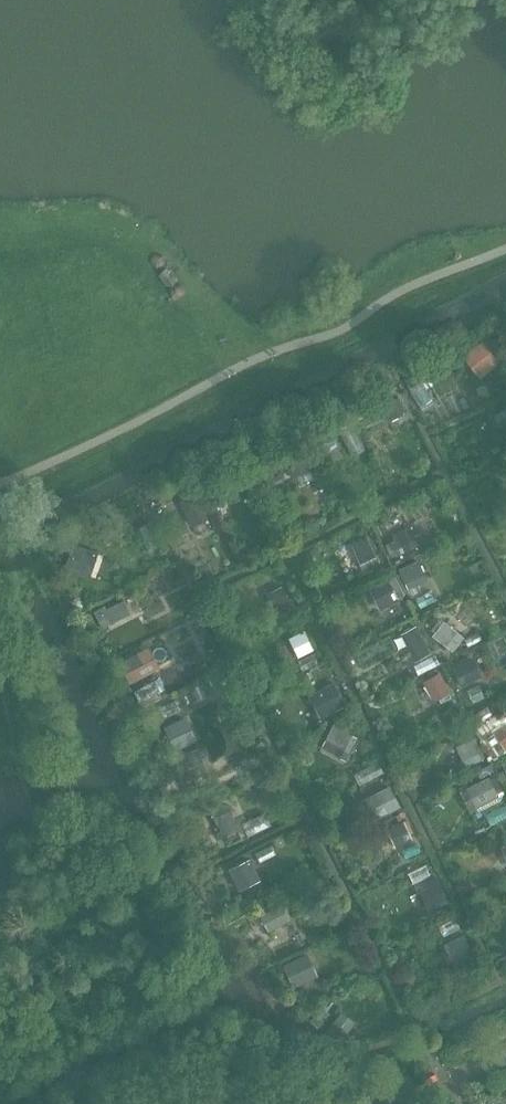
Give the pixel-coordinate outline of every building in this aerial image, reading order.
[(505,368),(505,367),(493,341),(469,354),(482,380),(505,368)] [(354,427),(339,434),(351,458),(366,450),(354,427)] [(349,548),(359,566),(379,555),(369,538),(349,548)] [(283,587),(267,595),(277,615),(293,607),(283,587)] [(306,634),(286,643),(294,661),(314,651),(306,634)] [(468,657),(448,667),(458,687),(478,677),(468,657)] [(442,672),(419,684),(429,704),(453,691),(442,672)] [(178,719),(148,735),(160,760),(191,745),(178,719)] [(357,739),(332,724),(317,748),(342,763),(357,739)] [(472,738),(454,747),(465,767),(482,758),(472,738)] [(491,776),(467,788),(478,808),(501,796),(491,776)] [(389,786),(363,800),(375,820),(401,806),(389,786)] [(288,956),(263,968),(278,998),(303,986),(288,956)] [(327,1015),(295,1031),(308,1058),(340,1042),(327,1015)]
